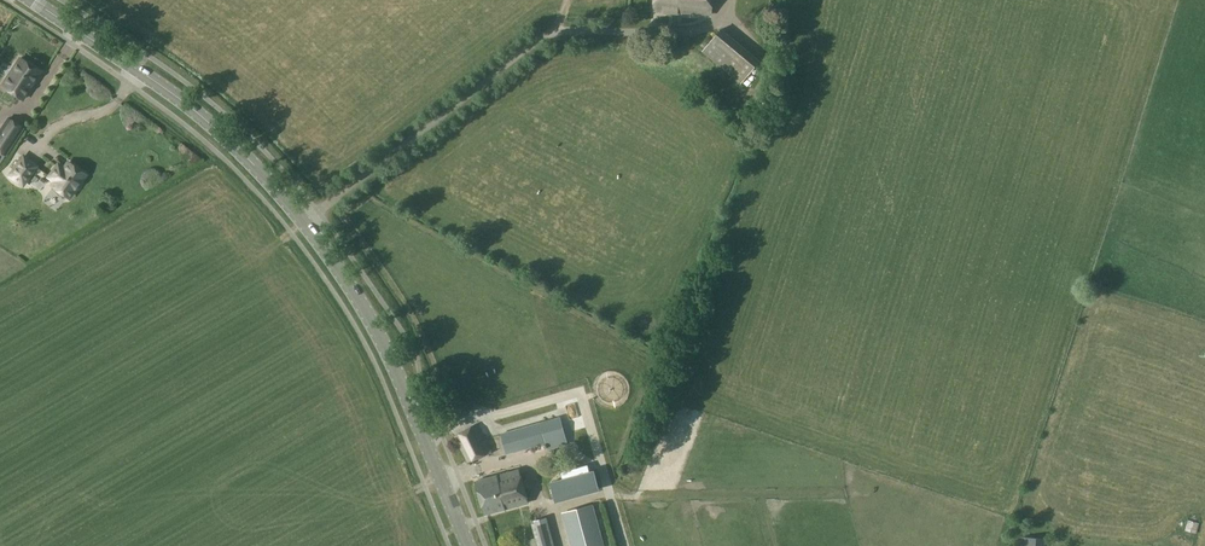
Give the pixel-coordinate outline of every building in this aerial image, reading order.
[(712,0),(656,0),(655,11),(711,14),(712,0)] [(741,83),(760,60),(722,29),(703,51),(741,83)] [(23,99),(41,72),(19,58),(2,85),(23,99)] [(750,129),(758,117),(747,110),(740,123),(750,129)] [(25,129),(8,118),(0,131),(0,151),(8,156),(25,129)] [(22,190),(39,167),(21,154),(5,178),(22,190)] [(77,169),(76,169),(68,163),(64,169),(58,164),(49,177),(55,181),(52,185),(69,197),(75,189),(77,189),(82,183),(81,180),(85,175),(84,174),(83,173),(82,172),(82,171),(80,170),(79,169),(77,169)] [(506,453),(564,437),(559,418),(501,434),(506,453)] [(467,463),(490,450),(475,424),(455,436),(467,463)] [(585,476),(583,468),(561,474),(563,480),(551,483),(556,503),(602,491),(597,473),(585,476)] [(486,514),(528,503),(526,497),(518,469),(477,480),(486,514)] [(591,505),(563,513),(572,545),(603,545),(591,505)] [(547,518),(533,522),(538,545),(554,545),(547,518)] [(1193,533),(1197,522),(1186,519),(1182,530),(1193,533)] [(1023,545),(1033,545),(1033,538),(1024,537),(1023,537),(1023,545)]
